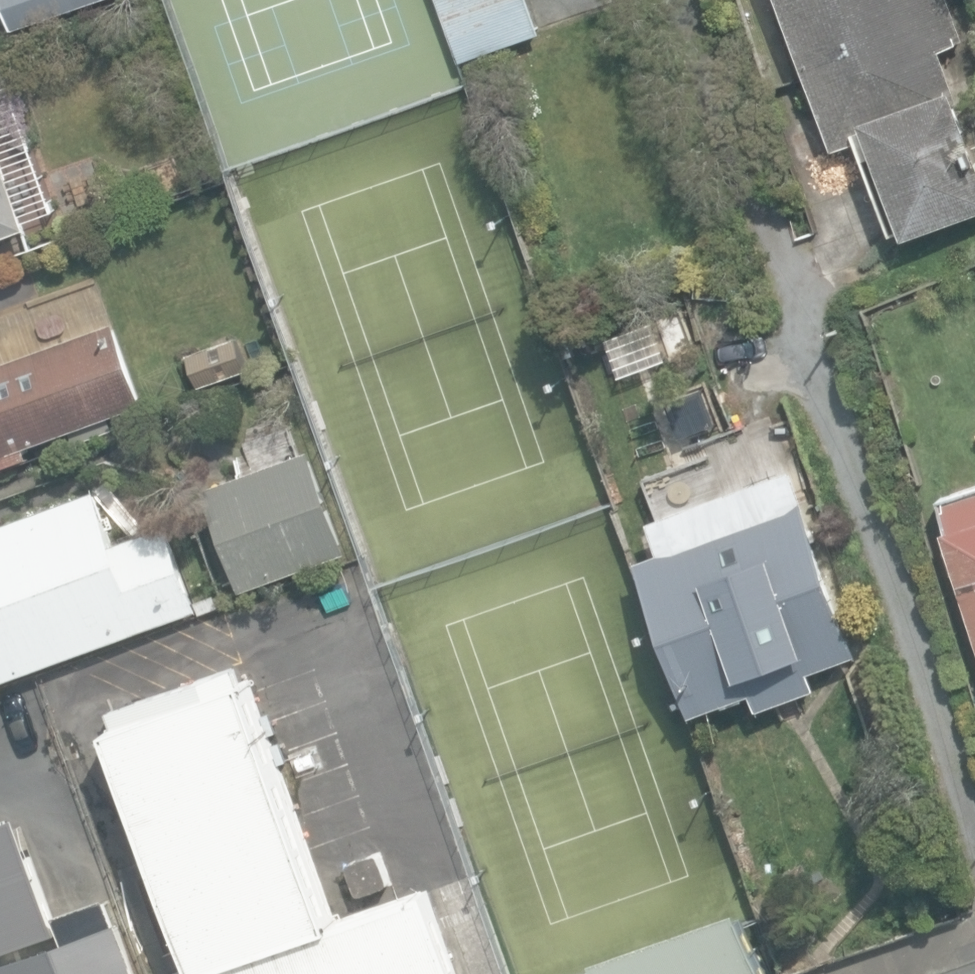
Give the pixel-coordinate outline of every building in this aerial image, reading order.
[(13,29),(98,0),(4,0),(13,29)] [(457,63),(540,35),(528,0),(437,0),(457,63)] [(831,154),(855,145),(888,239),(907,232),(909,239),(974,216),(974,143),(943,50),(958,44),(943,0),(778,0),(831,154)] [(0,141),(0,236),(31,224),(0,141)] [(32,457),(27,445),(142,404),(113,323),(0,364),(0,469),(32,457)] [(185,353),(197,389),(244,373),(233,338),(185,353)] [(205,487),(241,588),(348,550),(312,449),(205,487)] [(617,465),(637,526),(675,513),(654,450),(617,465)] [(198,611),(167,524),(117,542),(97,488),(0,523),(0,682),(198,611)] [(938,499),(948,529),(945,530),(948,541),(945,548),(952,571),(959,575),(974,627),(974,488),(938,499)] [(639,558),(694,714),(753,692),(759,709),(817,688),(812,674),(855,659),(800,501),(639,558)] [(198,973),(452,973),(424,892),(331,923),(243,664),(108,711),(147,823),(127,830),(137,863),(158,856),(198,973)] [(58,932),(16,815),(0,821),(0,953),(58,932)] [(346,863),(358,895),(389,884),(377,852),(346,863)] [(113,892),(59,912),(68,939),(0,964),(0,973),(143,973),(113,892)] [(736,908),(593,958),(597,969),(583,973),(759,973),(736,908)]
